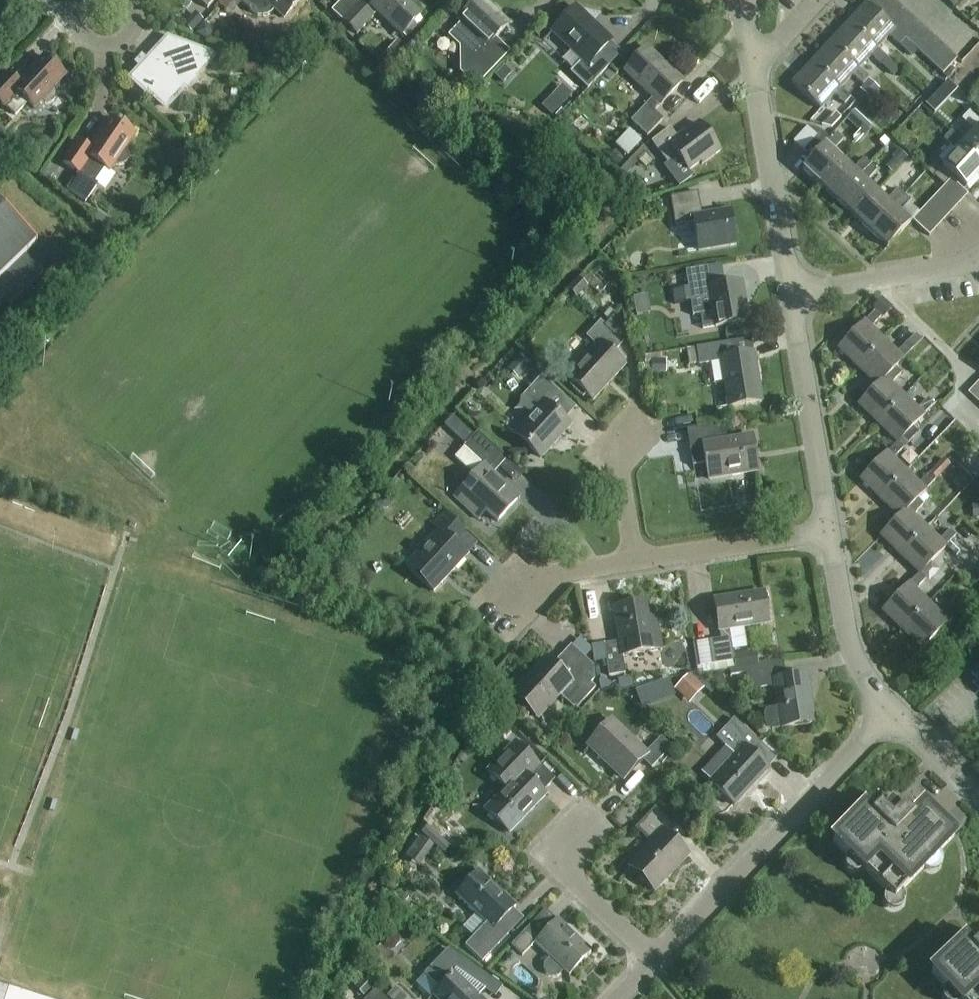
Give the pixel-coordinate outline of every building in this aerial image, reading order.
[(206,10),(215,0),(196,0),(206,10)] [(221,4),(226,9),(234,0),(225,0),(221,4)] [(249,12),(253,15),(257,17),(262,17),(266,17),(270,14),(273,11),(283,20),(301,0),(236,0),(249,12)] [(366,12),(353,0),(342,0),(330,13),(356,36),(376,14),(401,37),(420,16),(403,0),(377,0),(366,12)] [(482,0),(478,0),(457,22),(460,24),(448,37),(459,48),(459,73),(475,88),(509,52),(495,40),(509,25),(482,0)] [(885,0),(871,0),(866,5),(873,12),(885,0)] [(892,0),(885,0),(873,12),(881,19),(896,4),(892,0)] [(903,11),(896,4),(881,19),(888,27),(903,11)] [(866,5),(847,26),(875,52),(876,50),(888,38),(898,48),(904,41),(903,41),(896,34),(888,27),(881,19),(873,12),(866,5)] [(611,41),(575,8),(551,34),(581,61),(570,73),(588,89),(609,66),(598,56),(611,41)] [(911,18),(903,11),(888,27),(896,34),(911,18)] [(203,21),(194,13),(183,25),(191,33),(203,21)] [(918,25),(911,18),(896,34),(903,41),(918,25)] [(203,24),(197,35),(208,42),(212,35),(210,27),(203,24)] [(903,41),(904,41),(911,48),(926,32),(918,25),(903,41)] [(847,26),(828,45),(856,71),(858,70),(869,57),(880,67),(886,60),(876,50),(875,52),(847,26)] [(933,39),(926,32),(911,48),(918,55),(933,39)] [(134,65),(139,69),(129,80),(145,94),(148,91),(165,107),(183,88),(186,91),(196,80),(194,79),(213,59),(209,55),(167,39),(147,61),(142,56),(134,65)] [(933,39),(918,55),(926,62),(941,46),(933,39)] [(856,71),(828,45),(810,64),(838,91),(839,89),(851,77),(862,87),(863,86),(864,87),(860,91),(870,100),(879,90),(858,70),(856,71)] [(941,46),(926,62),(934,69),(948,53),(941,46)] [(681,82),(646,49),(624,73),(651,99),(629,122),(646,138),(662,121),(662,120),(653,112),(681,82)] [(948,53),(934,69),(941,76),(956,60),(948,53)] [(3,107),(4,106),(15,117),(27,103),(34,109),(40,102),(41,104),(45,105),(48,105),(51,103),(54,101),(55,97),(55,94),(53,91),(52,89),(64,76),(44,57),(18,84),(8,74),(7,75),(1,69),(0,70),(0,105),(3,107)] [(255,64),(245,64),(245,77),(255,77),(255,64)] [(838,91),(810,64),(791,85),(819,111),(833,96),(844,106),(850,99),(839,89),(838,91)] [(511,74),(503,66),(493,76),(502,84),(511,74)] [(947,79),(937,89),(947,99),(957,88),(947,79)] [(853,111),(846,119),(853,126),(851,129),(846,133),(857,143),(871,128),(853,111)] [(963,144),(960,147),(978,164),(978,123),(968,112),(960,121),(973,133),(963,144)] [(831,128),(840,118),(834,113),(822,126),(831,128)] [(77,143),(62,164),(78,175),(66,191),(85,204),(97,186),(94,184),(104,169),(109,172),(114,165),(115,166),(119,166),(122,165),(125,164),(127,161),(128,157),(127,154),(125,151),(124,150),(134,135),(111,119),(89,151),(77,143)] [(719,152),(698,125),(685,134),(683,132),(675,138),(669,129),(650,143),(667,165),(676,158),(687,173),(699,164),(701,166),(719,152)] [(614,147),(627,158),(642,143),(629,131),(614,147)] [(963,144),(950,132),(942,140),(955,152),(941,167),(965,189),(978,174),(978,164),(960,147),(963,144)] [(811,161),(810,162),(801,171),(819,187),(842,162),(832,153),(843,141),(836,134),(830,141),(821,133),(802,152),(811,161)] [(185,149),(171,150),(172,164),(186,163),(185,149)] [(641,149),(630,161),(635,166),(647,154),(641,149)] [(885,168),(892,175),(907,158),(898,150),(891,157),(894,159),(885,168)] [(842,162),(819,187),(835,202),(859,177),(870,165),(863,159),(852,171),(842,162)] [(932,164),(925,171),(932,177),(938,170),(932,164)] [(876,171),(870,165),(859,177),(835,202),(852,218),(875,193),(865,183),(876,171)] [(951,179),(943,188),(959,203),(967,195),(951,179)] [(959,203),(943,188),(935,196),(951,212),(959,203)] [(885,202),(875,193),(852,218),(869,233),(903,196),(896,190),(885,202)] [(734,246),(729,212),(701,217),(697,193),(670,198),(674,227),(693,224),(697,252),(734,246)] [(910,202),(903,196),(869,233),(886,249),(909,224),(899,214),(910,202)] [(935,196),(927,204),(944,220),(951,212),(935,196)] [(927,204),(920,212),(936,228),(944,220),(927,204)] [(5,301),(10,306),(43,275),(25,257),(37,245),(0,207),(0,306),(5,301)] [(936,228),(920,212),(912,221),(929,236),(936,228)] [(688,290),(672,292),(674,305),(690,303),(692,317),(700,316),(702,329),(714,327),(714,328),(745,323),(742,306),(744,306),(741,283),(711,288),(708,268),(685,272),(688,290)] [(577,277),(566,290),(576,299),(588,286),(577,277)] [(874,309),(880,315),(888,307),(881,301),(874,309)] [(856,369),(883,341),(870,329),(880,319),(874,313),(864,323),(837,350),(856,369)] [(616,315),(605,327),(600,322),(585,338),(595,347),(566,379),(591,402),(624,366),(612,355),(623,343),(621,342),(632,330),(616,315)] [(915,335),(907,344),(913,350),(921,341),(915,335)] [(896,354),(883,341),(856,369),(875,388),(894,368),(895,369),(903,361),(902,360),(913,350),(907,344),(896,354)] [(695,349),(696,353),(687,354),(689,366),(698,365),(698,367),(719,364),(727,409),(760,403),(752,354),(735,357),(732,343),(695,349)] [(508,370),(518,379),(529,367),(519,358),(508,370)] [(666,374),(666,360),(651,360),(651,374),(666,374)] [(678,370),(681,392),(690,391),(688,368),(678,370)] [(894,368),(875,388),(857,406),(876,425),(903,397),(890,385),(901,375),(895,369),(894,368)] [(539,459),(569,427),(547,407),(558,394),(540,378),(522,398),(537,411),(514,436),(539,459)] [(978,412),(978,408),(953,380),(936,396),(964,426),(978,412)] [(967,393),(975,401),(978,397),(978,381),(967,393)] [(903,397),(876,425),(896,444),(896,443),(897,444),(923,417),(923,416),(933,406),(927,400),(916,410),(903,397)] [(908,445),(919,434),(913,428),(902,439),(908,445)] [(717,430),(687,435),(690,450),(693,467),(707,465),(709,480),(756,472),(750,438),(720,444),(717,430)] [(455,459),(472,475),(452,497),(478,521),(486,513),(497,523),(519,500),(492,475),(506,460),(477,433),(463,449),(464,449),(455,459)] [(896,443),(896,444),(859,481),(878,500),(905,472),(892,460),(903,449),(897,444),(896,443)] [(943,460),(933,470),(939,476),(949,465),(943,460)] [(919,485),(905,472),(878,500),(897,519),(916,499),(917,500),(925,492),(925,491),(935,481),(929,475),(919,485)] [(381,497),(373,506),(380,512),(387,512),(392,505),(381,497)] [(916,499),(897,519),(879,538),(898,556),(925,529),(913,516),(923,506),(917,500),(916,499)] [(978,519),(978,505),(968,507),(969,520),(978,519)] [(438,532),(405,568),(432,593),(466,556),(452,543),(463,532),(444,514),(434,525),(432,527),(438,532)] [(925,529),(898,556),(918,575),(918,574),(919,575),(945,548),(945,547),(952,540),(955,537),(948,531),(939,541),(925,529)] [(952,540),(945,547),(955,557),(962,550),(952,540)] [(918,574),(918,575),(881,613),(901,632),(928,604),(915,591),(925,581),(919,575),(918,574)] [(763,593),(713,601),(718,632),(719,632),(720,639),(696,643),(700,667),(734,662),(729,631),(767,625),(763,593)] [(644,603),(613,608),(618,643),(602,645),(607,677),(624,674),(621,657),(660,651),(655,618),(647,619),(644,603)] [(928,604),(901,632),(920,651),(957,612),(951,606),(940,616),(928,604)] [(544,661),(513,695),(537,717),(558,695),(574,710),(594,688),(590,684),(593,680),(592,667),(584,660),(592,651),(579,639),(572,647),(571,646),(570,647),(550,667),(544,661)] [(783,663),(755,667),(730,671),(730,677),(746,675),(749,692),(774,688),(777,709),(769,710),(766,712),(764,715),(763,718),(765,726),(766,729),(769,731),(814,724),(806,675),(785,679),(783,663)] [(970,674),(978,683),(978,665),(970,674)] [(689,675),(679,686),(694,700),(704,690),(689,675)] [(720,676),(708,682),(713,693),(721,690),(723,683),(720,676)] [(630,681),(617,682),(618,691),(631,690),(630,681)] [(641,709),(658,703),(652,685),(635,691),(641,709)] [(710,782),(708,783),(733,807),(768,770),(765,767),(773,758),(760,746),(757,743),(733,720),(716,739),(734,756),(710,782)] [(612,724),(589,747),(622,779),(640,760),(650,770),(670,749),(659,739),(644,755),(612,724)] [(488,772),(498,781),(505,789),(485,810),(509,834),(545,796),(542,794),(554,782),(514,744),(488,772)] [(450,795),(442,809),(456,816),(463,802),(450,795)] [(654,890),(686,857),(666,839),(676,829),(655,809),(634,830),(650,846),(630,867),(654,890)] [(862,811),(832,842),(893,902),(952,840),(921,810),(911,820),(901,811),(890,822),(878,811),(870,819),(862,811)] [(419,837),(405,857),(418,866),(433,846),(419,837)] [(509,856),(502,863),(518,880),(525,873),(509,856)] [(515,908),(477,872),(454,897),(475,916),(463,929),(473,938),(465,947),(482,964),(523,920),(512,910),(515,908)] [(591,953),(557,920),(538,939),(528,929),(510,947),(521,958),(533,945),(549,960),(544,965),(543,969),(545,974),(549,978),(553,979),(558,978),(562,973),(568,978),(591,953)] [(930,974),(954,998),(978,998),(978,945),(978,944),(970,952),(962,944),(930,974)] [(458,973),(494,998),(495,998),(502,989),(502,988),(449,950),(424,976),(427,979),(426,980),(437,990),(432,996),(435,998),(480,998),(455,976),(458,973)] [(354,988),(364,998),(373,989),(363,979),(363,980),(357,974),(351,980),(357,986),(354,988)] [(375,990),(366,998),(384,998),(375,990)]
